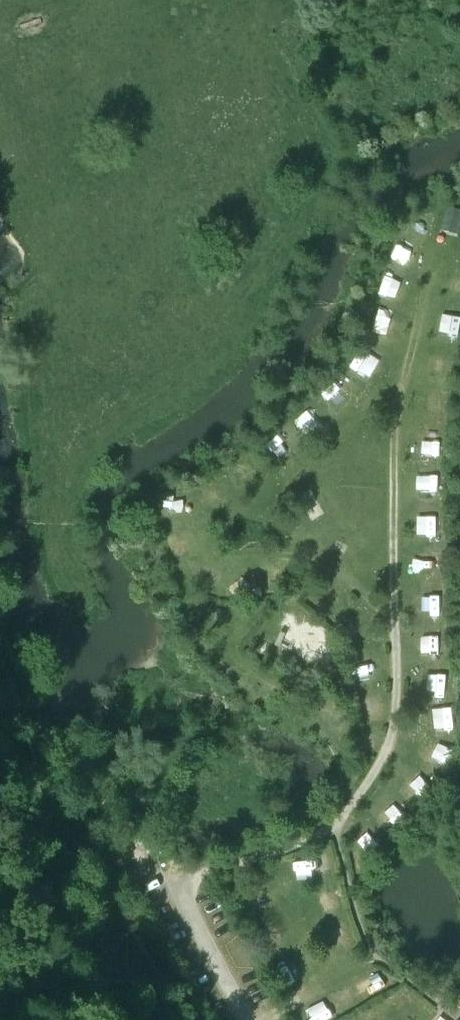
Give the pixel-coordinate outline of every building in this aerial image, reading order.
[(459,229),(459,208),(452,205),(445,225),(459,229)] [(443,327),(459,331),(459,311),(446,309),(443,327)] [(334,385),(322,396),(335,409),(346,398),(334,385)] [(443,577),(425,577),(425,600),(443,600),(443,577)] [(453,685),(435,686),(436,714),(455,713),(453,685)] [(459,740),(459,723),(446,721),(444,738),(459,740)] [(329,849),(306,857),(312,875),(336,867),(329,849)]
